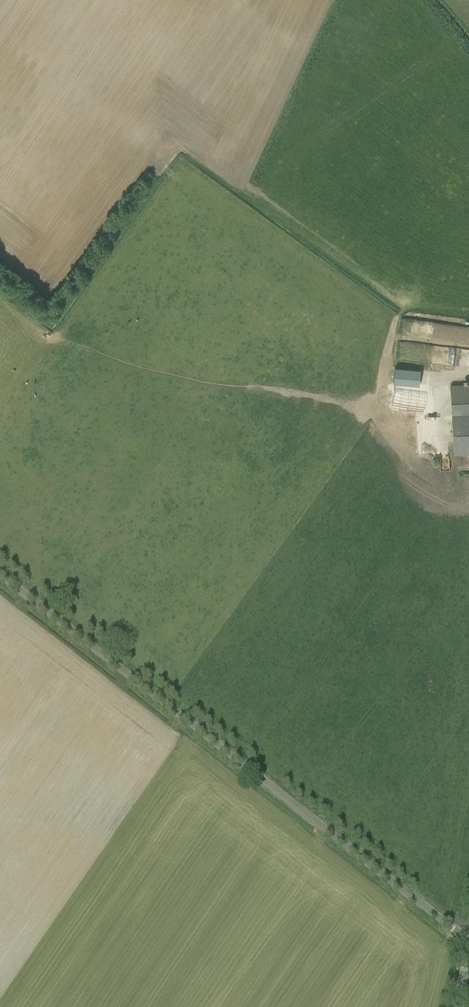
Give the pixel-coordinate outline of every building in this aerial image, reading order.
[(451,384),(452,418),(454,454),(468,453),(468,383),(451,384)]
